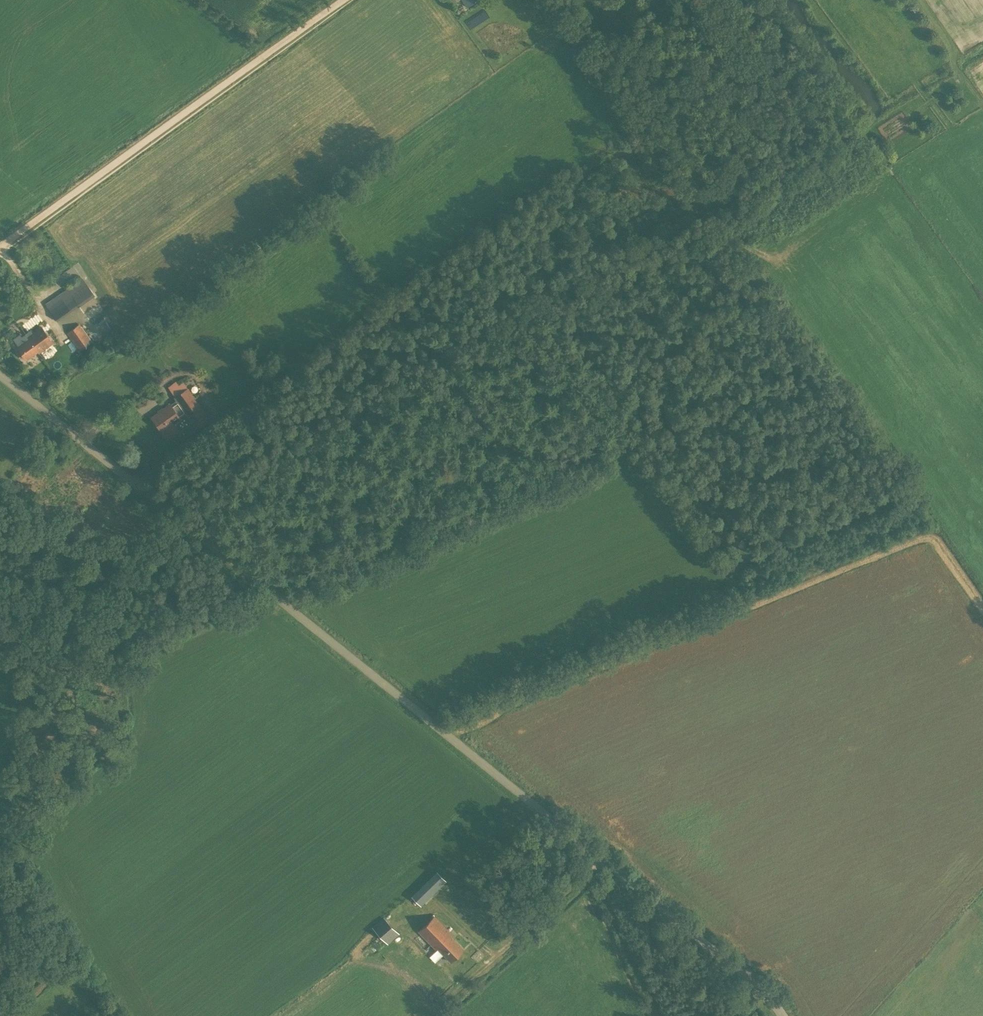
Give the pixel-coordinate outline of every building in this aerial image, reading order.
[(543,9),(549,18),(556,14),(550,4),(543,9)] [(108,315),(105,311),(89,287),(83,279),(67,290),(71,295),(49,310),(56,319),(77,304),(89,322),(90,321),(94,325),(105,316),(108,315)] [(66,333),(79,351),(92,341),(79,324),(66,333)] [(41,327),(27,337),(31,342),(33,341),(35,344),(38,342),(40,345),(36,348),(39,353),(53,343),(41,327)] [(31,342),(27,337),(26,338),(28,340),(17,347),(26,359),(38,351),(39,353),(36,348),(40,345),(38,342),(35,344),(33,341),(31,342)] [(167,387),(176,400),(152,417),(162,432),(163,431),(167,438),(179,430),(174,423),(180,419),(179,418),(186,414),(197,429),(210,419),(185,383),(180,387),(175,381),(167,387)] [(415,881),(420,886),(411,896),(420,906),(439,887),(438,886),(445,879),(431,865),(415,881)] [(399,934),(383,916),(372,927),(375,931),(370,936),(378,945),(384,940),(388,944),(399,934)] [(437,947),(450,961),(463,949),(450,935),(451,934),(434,916),(418,931),(435,949),(437,947)]
